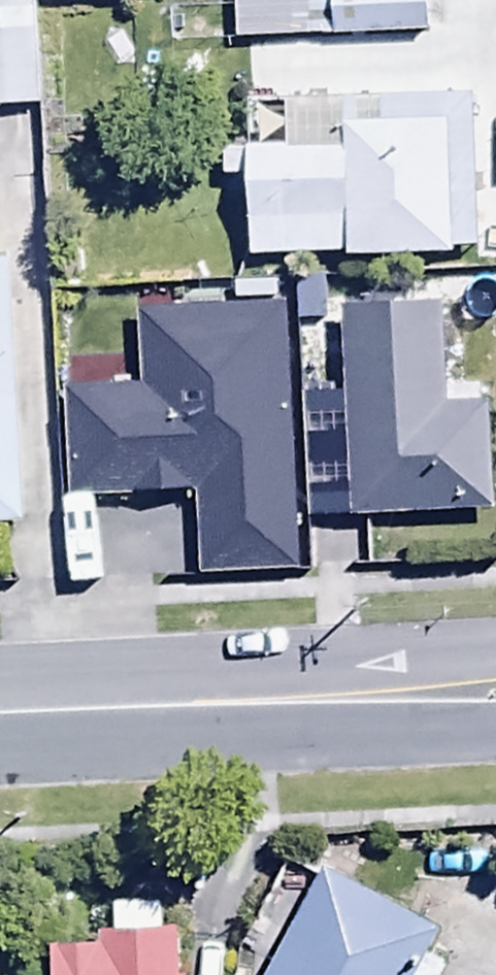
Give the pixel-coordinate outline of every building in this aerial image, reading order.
[(305,42),(430,40),(429,0),(304,0),(305,42)] [(43,112),(37,5),(0,8),(0,114),(43,112)] [(474,99),(286,103),(287,152),(226,153),(227,194),(249,194),(251,264),(454,260),(454,255),(477,255),(474,99)] [(12,257),(0,258),(0,532),(25,531),(12,257)] [(313,575),(298,306),(139,314),(142,384),(64,388),(70,502),(195,495),(200,581),(313,575)] [(444,309),(344,312),(351,522),(494,517),(491,407),(447,408),(444,309)] [(273,969),(270,974),(414,974),(434,936),(289,861),(241,953),(273,969)] [(51,952),(52,974),(184,974),(182,937),(167,938),(166,906),(108,908),(110,938),(96,938),(97,949),(51,952)]
